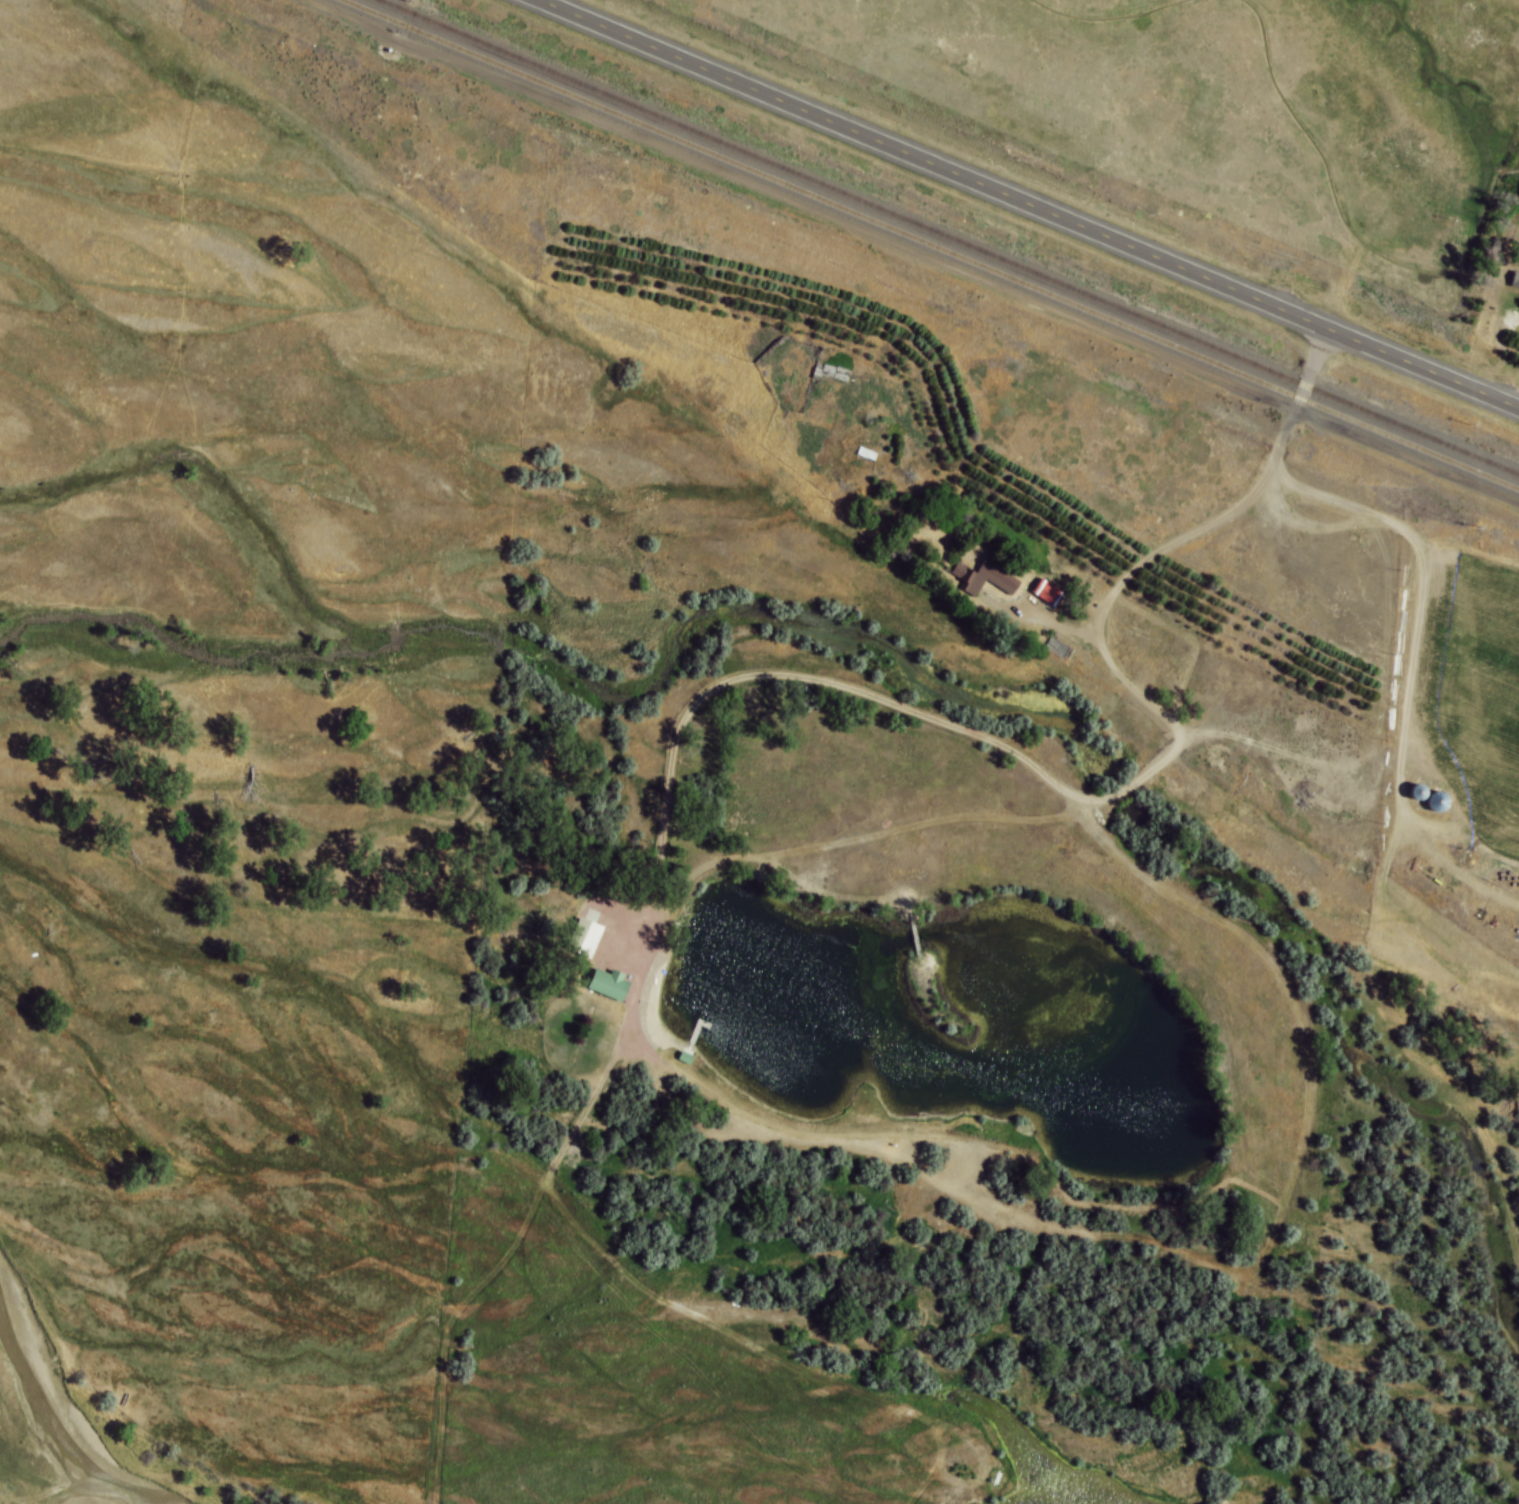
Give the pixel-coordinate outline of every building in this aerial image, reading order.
[(1513,271),(1510,289),(1518,290),(1518,272),(1513,271)] [(814,373),(846,382),(850,370),(817,361),(814,373)] [(986,580),(1008,594),(1019,578),(986,556),(975,573),(959,561),(950,573),(964,583),(961,588),(974,598),(986,580)] [(1035,592),(1051,606),(1059,597),(1043,582),(1035,592)] [(1043,651),(1064,660),(1070,645),(1049,636),(1043,651)] [(1429,811),(1445,811),(1446,794),(1430,794),(1429,811)] [(602,927),(576,917),(564,949),(591,958),(602,927)] [(612,976),(593,967),(584,986),(618,1002),(628,979),(614,972),(612,976)] [(691,1055),(681,1052),(678,1059),(688,1063),(691,1055)]
